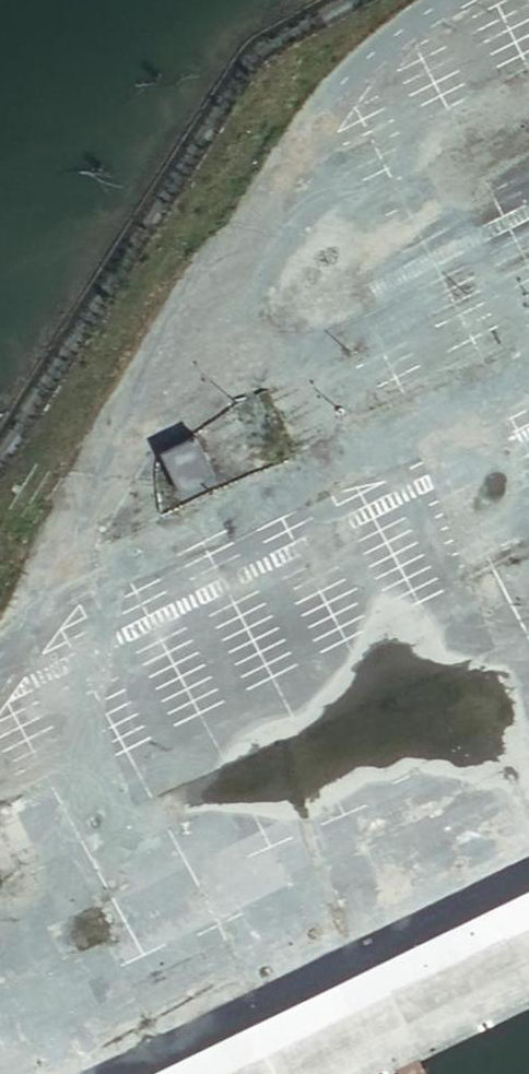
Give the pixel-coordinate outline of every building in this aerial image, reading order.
[(163,448),(183,492),(216,476),(196,433),(163,448)] [(0,567),(0,583),(7,587),(14,575),(0,567)]
